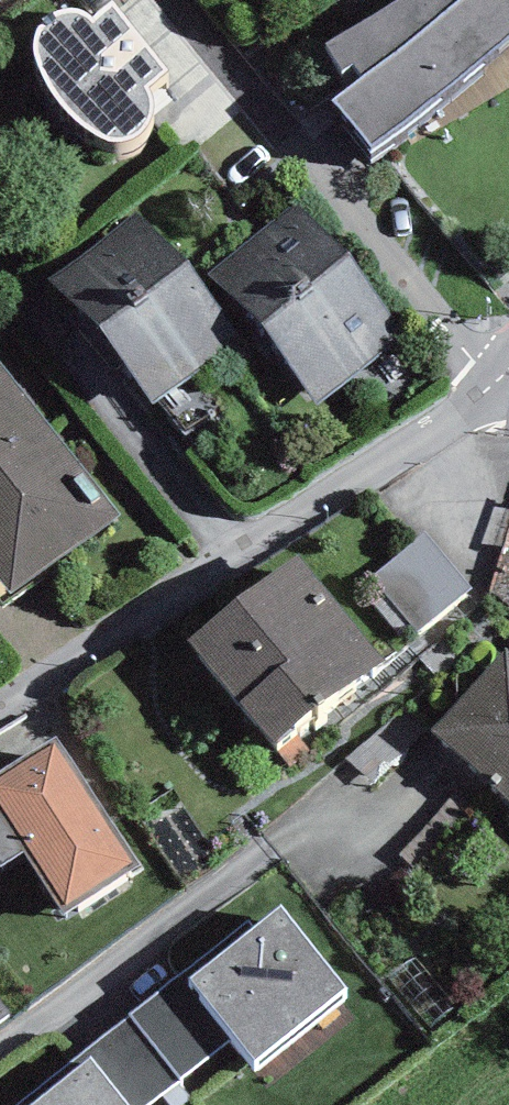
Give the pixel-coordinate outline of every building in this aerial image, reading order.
[(326,54),(342,83),(351,74),(361,88),(333,110),(373,164),(508,50),(508,0),(416,0),(326,54)] [(166,78),(113,14),(95,30),(83,24),(72,21),(58,22),(47,29),(39,39),(35,51),(38,71),(47,89),(60,111),(77,128),(95,140),(114,149),(126,149),(140,142),(148,133),(152,122),(153,108),(147,94),(166,78)] [(398,337),(301,215),(218,281),(315,403),(398,337)] [(235,342),(138,220),(55,286),(152,408),(235,342)] [(6,592),(106,521),(0,373),(0,583),(6,592)] [(378,594),(425,651),(482,604),(435,548),(378,594)] [(301,567),(191,652),(271,755),(381,670),(301,567)] [(439,735),(508,803),(508,663),(439,735)] [(0,788),(0,814),(66,913),(132,869),(53,752),(0,788)] [(246,928),(25,1104),(156,1104),(231,1045),(254,1074),(346,1000),(280,918),(254,938),(246,928)] [(0,1004),(0,1024),(10,1017),(0,1004)]
